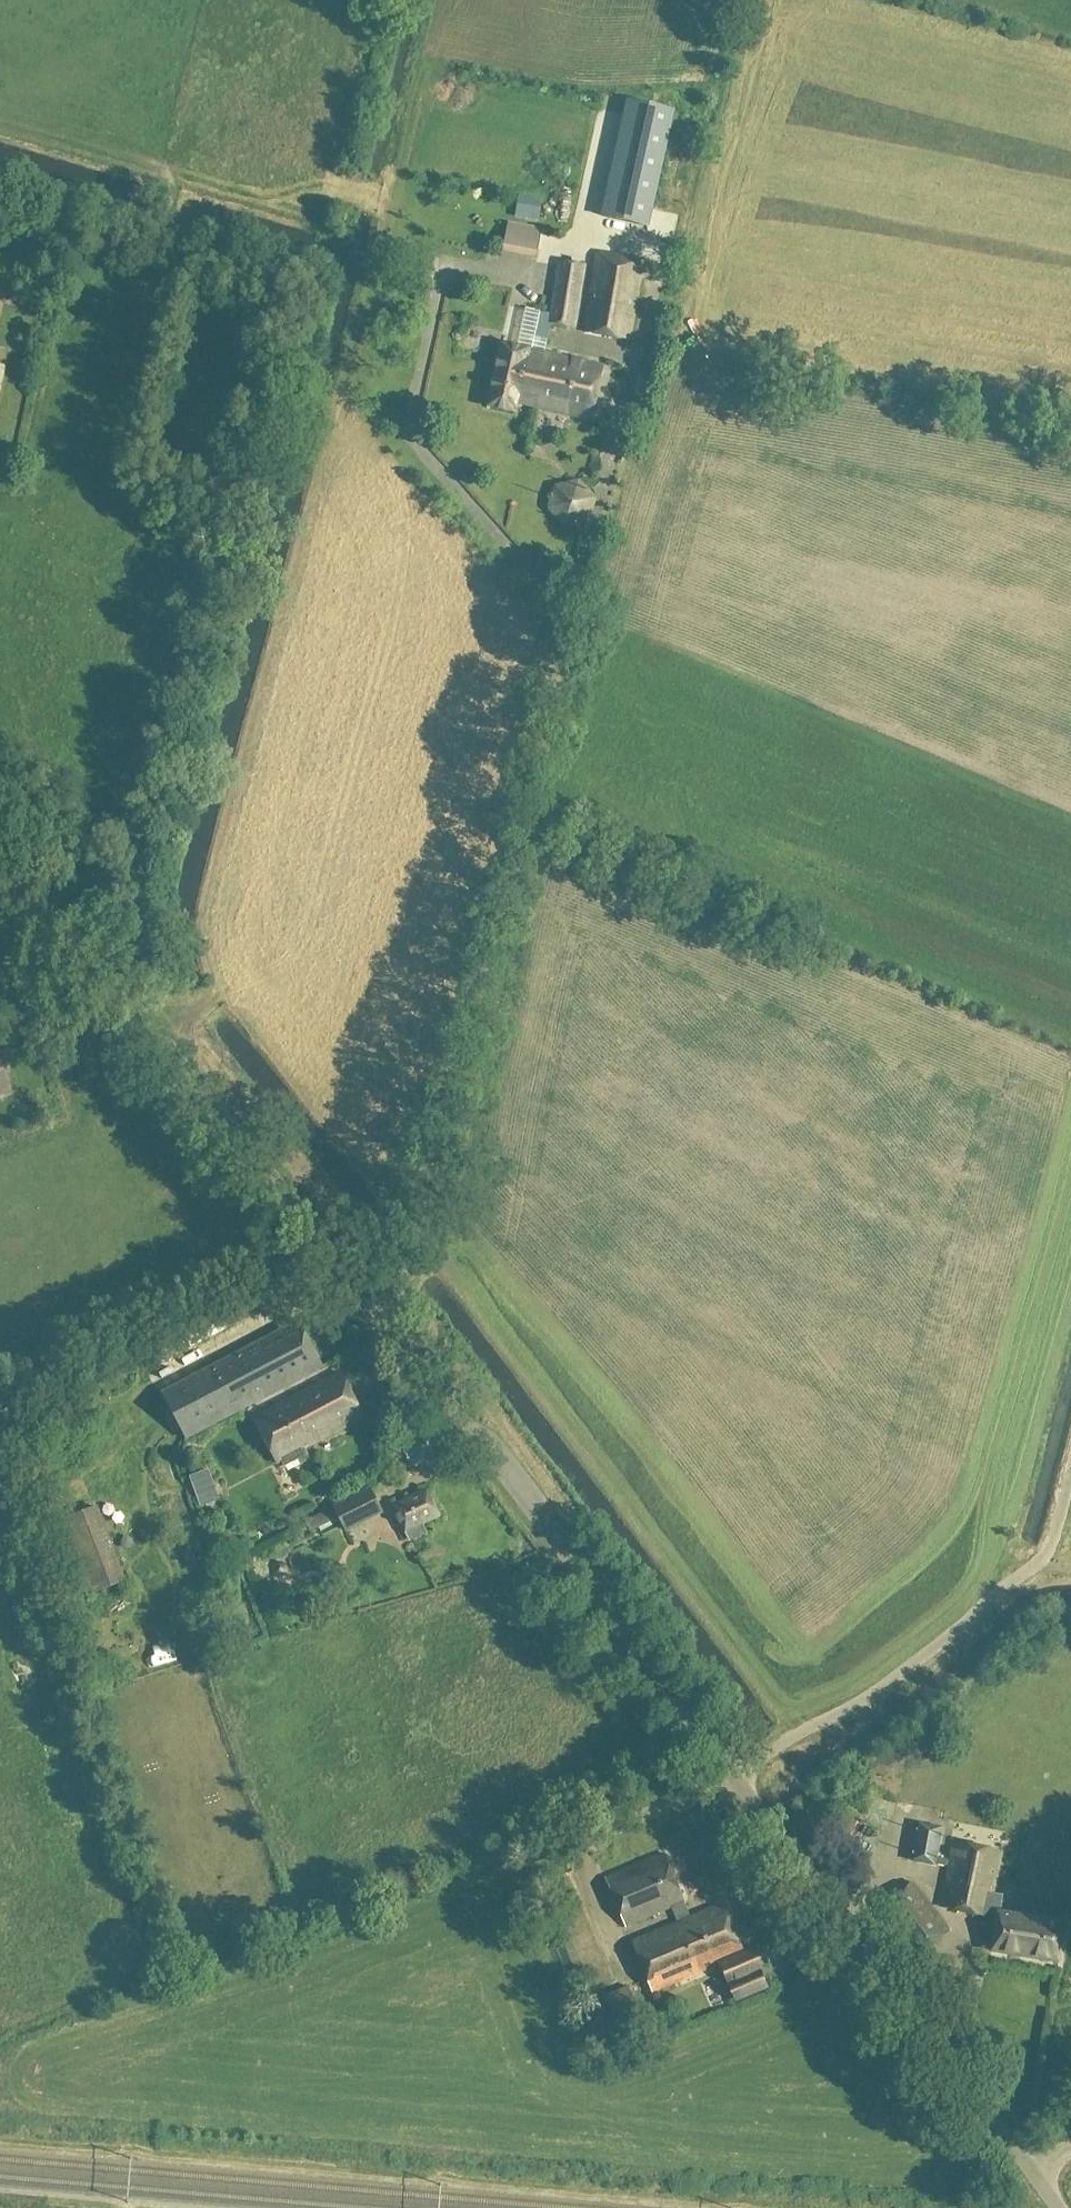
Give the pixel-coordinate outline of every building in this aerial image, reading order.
[(505,226),(504,256),(539,257),(540,227),(505,226)] [(630,337),(644,259),(599,251),(586,329),(630,337)] [(561,260),(552,312),(550,321),(552,322),(574,325),(585,264),(561,260)] [(555,355),(545,352),(526,348),(503,343),(489,406),(516,412),(518,402),(535,406),(542,373),(546,374),(547,366),(553,368),(555,355)] [(604,366),(555,355),(553,368),(547,366),(546,374),(542,373),(535,406),(593,418),(604,366)] [(590,523),(597,499),(580,479),(555,485),(548,509),(565,529),(590,523)] [(13,1095),(0,1047),(0,1099),(13,1095)] [(259,1278),(269,1272),(265,1266),(255,1272),(259,1278)] [(187,1438),(323,1366),(299,1321),(163,1393),(187,1438)] [(306,1447),(364,1417),(340,1371),(254,1417),(278,1462),(283,1459),(286,1466),(309,1454),(306,1447)] [(439,1464),(449,1442),(434,1421),(409,1424),(400,1448),(414,1467),(439,1464)] [(425,1522),(442,1514),(429,1488),(396,1504),(413,1539),(429,1531),(425,1522)] [(371,1489),(335,1507),(306,1522),(311,1531),(340,1516),(347,1529),(382,1511),(371,1489)] [(228,1532),(219,1546),(234,1556),(243,1542),(228,1532)] [(120,1562),(74,1579),(81,1598),(127,1581),(120,1562)] [(936,1865),(943,1827),(920,1823),(913,1861),(936,1865)] [(1058,1961),(1066,1922),(1000,1910),(1001,1905),(991,1903),(1001,1850),(955,1841),(942,1907),(988,1915),(986,1925),(997,1927),(993,1948),(1058,1961)] [(626,1926),(685,1901),(665,1852),(605,1878),(626,1926)] [(915,1958),(950,1931),(913,1882),(878,1909),(915,1958)] [(720,1946),(739,1938),(724,1902),(632,1941),(653,1992),(721,1963),(717,1953),(722,1951),(720,1946)] [(745,1952),(739,1938),(720,1946),(722,1951),(717,1953),(721,1963),(736,1999),(767,1986),(760,1970),(764,1968),(756,1948),(745,1952)] [(591,2028),(639,2008),(629,1985),(581,2005),(591,2028)]
